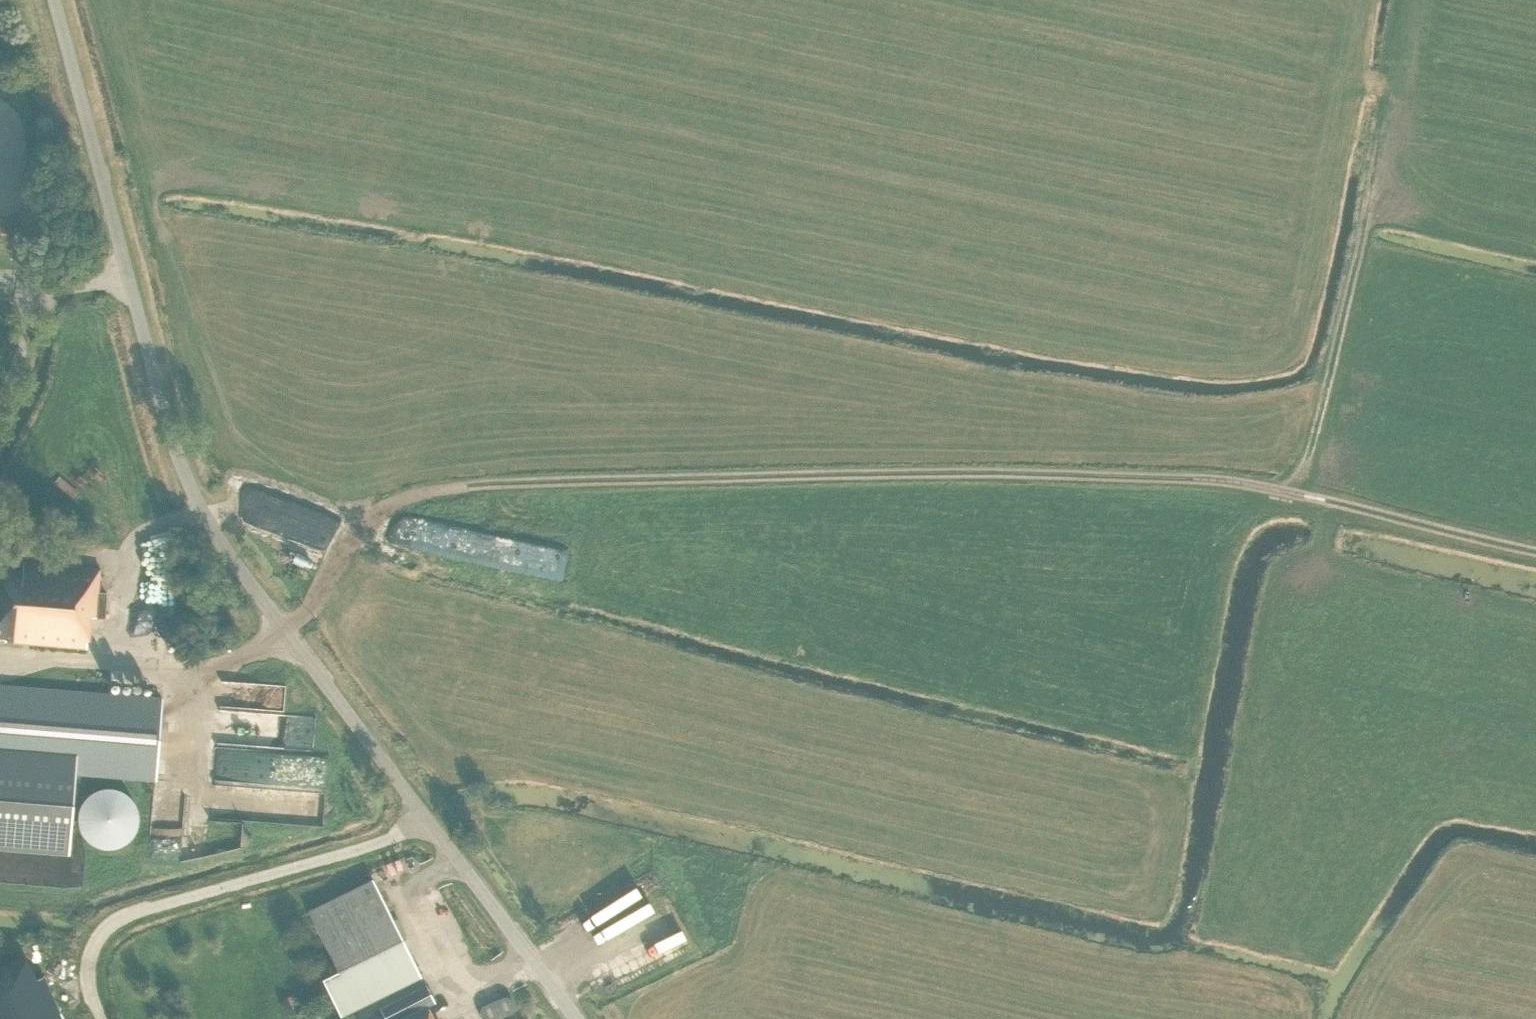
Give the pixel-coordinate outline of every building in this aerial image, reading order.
[(567,578),(570,546),(512,539),(508,571),(567,578)] [(100,569),(23,563),(22,571),(0,569),(0,636),(8,636),(8,642),(86,649),(87,641),(89,641),(91,617),(105,618),(107,593),(98,592),(100,569)] [(0,686),(0,850),(70,856),(77,772),(155,779),(161,699),(0,686)] [(218,744),(216,780),(325,784),(326,748),(218,744)] [(104,852),(114,851),(123,847),(131,841),(136,832),(139,822),(138,812),(134,803),(128,796),(119,790),(109,788),(99,789),(90,792),(82,799),(77,807),(75,817),(76,827),(79,836),(86,844),(94,849),(104,852)] [(421,978),(409,952),(373,879),(308,911),(338,972),(323,979),(341,1017),(421,978)] [(56,1014),(60,1013),(45,980),(37,984),(25,956),(0,967),(0,1018),(58,1018),(56,1014)] [(316,985),(310,972),(302,976),(309,989),(316,985)] [(427,1006),(434,1002),(426,985),(381,1009),(386,1018),(433,1018),(427,1006)] [(511,1012),(512,1011),(512,1010),(513,1010),(513,1009),(514,1008),(514,1007),(514,1006),(514,1005),(514,1004),(514,1003),(514,1002),(513,1001),(513,1000),(512,999),(511,998),(510,998),(510,997),(509,997),(508,996),(507,996),(506,996),(505,996),(504,996),(483,1005),(482,1006),(481,1006),(481,1007),(480,1007),(480,1008),(480,1009),(480,1010),(479,1010),(479,1011),(479,1012),(479,1013),(479,1014),(480,1015),(480,1016),(480,1017),(481,1017),(481,1018),(482,1018),(495,1018),(511,1012)]
